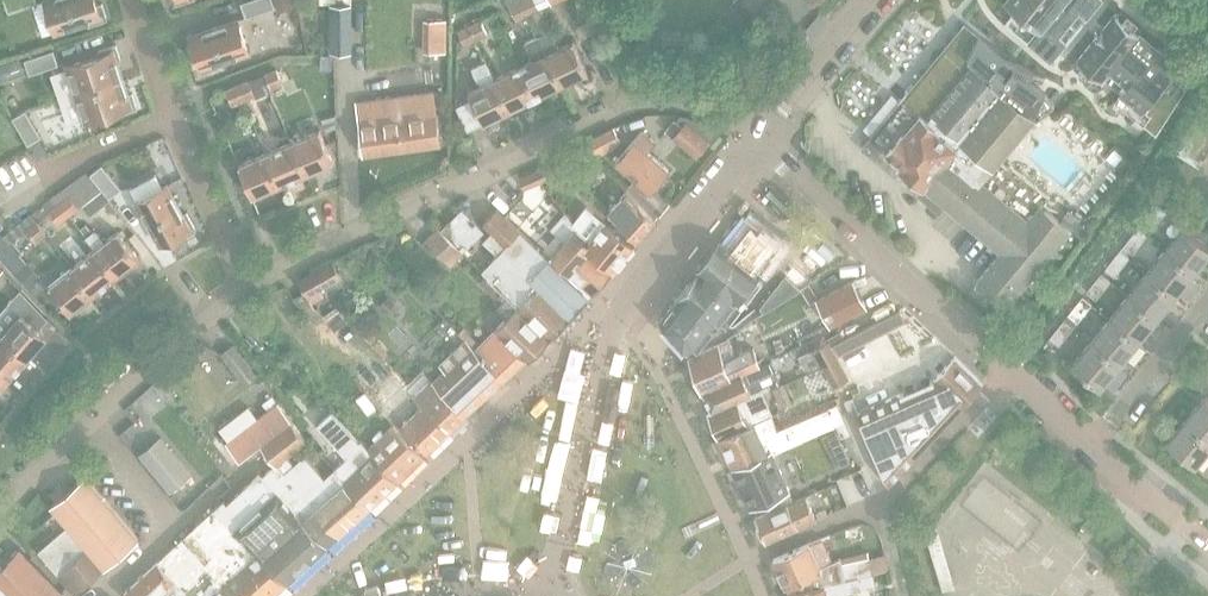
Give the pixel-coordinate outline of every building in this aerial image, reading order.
[(7,10),(31,2),(37,0),(4,0),(7,10)] [(31,2),(42,34),(55,29),(87,19),(89,23),(107,17),(101,1),(97,3),(96,0),(37,0),(31,2)] [(244,16),(275,6),(273,0),(241,0),(239,1),(244,16)] [(319,2),(329,2),(329,50),(351,50),(351,0),(319,0),(319,2)] [(526,13),(520,0),(518,0),(508,5),(515,18),(526,13)] [(560,84),(587,71),(572,39),(558,45),(550,28),(548,29),(534,0),(520,0),(526,13),(527,12),(538,34),(536,34),(560,84)] [(1039,26),(1027,40),(1049,58),(1064,40),(1057,34),(1078,8),(1085,14),(1097,0),(1007,0),(1039,26)] [(1096,34),(1077,57),(1100,76),(1108,66),(1127,81),(1120,90),(1141,107),(1178,62),(1158,45),(1149,55),(1130,40),(1138,30),(1115,11),(1101,28),(1112,37),(1107,43),(1096,34)] [(237,19),(192,34),(198,54),(194,56),(199,71),(217,65),(216,61),(247,50),(237,19)] [(424,50),(444,50),(444,19),(424,19),(424,50)] [(467,24),(474,38),(485,32),(479,19),(467,24)] [(463,43),(474,38),(467,24),(456,29),(463,43)] [(534,96),(560,84),(536,34),(523,41),(532,58),(519,64),(534,96)] [(99,53),(67,64),(76,91),(121,76),(116,59),(120,58),(115,43),(97,49),(99,53)] [(23,58),(28,74),(59,63),(54,48),(23,58)] [(1022,126),(1042,101),(981,52),(973,62),(971,61),(961,74),(925,117),(919,112),(917,113),(906,104),(895,105),(875,128),(877,139),(886,146),(885,148),(901,162),(900,164),(1000,249),(976,277),(1005,302),(1069,226),(1040,202),(1028,216),(980,176),(1022,126)] [(508,109),(493,77),(486,63),(472,70),(479,84),(466,90),(470,97),(454,105),(466,129),(508,109)] [(508,109),(534,96),(519,64),(493,77),(508,109)] [(264,72),(269,86),(281,81),(276,67),(264,72)] [(272,93),(269,86),(264,72),(236,84),(243,98),(254,93),(257,99),(261,98),(265,108),(275,103),(271,93),(272,93)] [(121,76),(76,91),(85,118),(116,108),(118,112),(136,106),(131,91),(127,93),(121,76)] [(231,103),(243,98),(236,84),(225,88),(231,103)] [(356,103),(364,156),(441,145),(435,100),(398,105),(397,98),(356,103)] [(1203,101),(1196,113),(1207,121),(1207,104),(1203,101)] [(25,107),(11,116),(27,144),(42,135),(25,107)] [(1196,113),(1188,126),(1207,139),(1207,121),(1196,113)] [(672,135),(695,154),(708,139),(685,119),(672,135)] [(587,138),(594,152),(619,140),(611,126),(587,138)] [(1207,148),(1207,139),(1188,126),(1181,138),(1205,153),(1207,148)] [(290,140),(304,173),(331,161),(317,129),(290,140)] [(632,188),(643,197),(667,169),(644,150),(649,144),(638,134),(614,162),(637,182),(632,188)] [(1197,165),(1205,153),(1181,138),(1173,151),(1197,165)] [(278,184),(304,173),(290,140),(264,151),(278,184)] [(561,156),(569,169),(588,157),(579,144),(561,156)] [(251,195),(278,184),(264,151),(237,163),(251,195)] [(535,168),(541,179),(558,172),(553,160),(535,168)] [(90,172),(108,196),(120,187),(101,163),(90,172)] [(523,187),(541,179),(535,168),(517,175),(523,187)] [(47,212),(56,223),(99,190),(84,170),(52,194),(59,203),(47,212)] [(165,184),(136,200),(158,242),(177,231),(180,236),(194,228),(185,211),(181,214),(165,184)] [(610,216),(635,241),(654,220),(629,196),(610,216)] [(1141,220),(1151,228),(1166,209),(1156,202),(1141,220)] [(611,270),(632,244),(585,205),(572,222),(577,227),(575,230),(580,234),(581,232),(587,240),(583,246),(611,270)] [(485,273),(550,337),(570,316),(587,296),(540,250),(497,207),(482,222),(490,231),(482,238),(497,253),(481,269),(486,273),(485,273)] [(441,229),(464,252),(463,251),(483,230),(461,208),(440,229),(441,229)] [(587,240),(581,232),(580,234),(575,230),(577,227),(572,222),(563,212),(549,228),(563,240),(550,255),(591,292),(611,270),(583,246),(587,240)] [(24,229),(33,241),(43,233),(34,221),(24,229)] [(441,229),(440,229),(436,225),(423,238),(451,265),(464,252),(441,229)] [(1122,243),(1132,251),(1147,233),(1137,225),(1122,243)] [(1191,271),(1207,251),(1207,245),(1182,225),(1163,248),(1191,271)] [(93,248),(115,275),(139,257),(117,229),(93,248)] [(759,275),(726,245),(658,320),(688,348),(727,339),(713,326),(759,275)] [(93,293),(115,275),(93,248),(71,265),(93,293)] [(1104,267),(1114,274),(1128,256),(1118,248),(1104,267)] [(1173,294),(1191,271),(1163,248),(1145,271),(1173,294)] [(304,290),(311,301),(322,295),(318,287),(341,275),(332,258),(297,277),(304,290)] [(70,311),(93,293),(71,265),(48,284),(70,311)] [(1155,317),(1173,294),(1145,271),(1126,294),(1155,317)] [(1085,289),(1095,297),(1110,280),(1100,272),(1085,289)] [(527,360),(550,337),(485,273),(479,279),(496,296),(497,294),(502,299),(498,302),(509,313),(494,329),(495,330),(524,357),(527,360)] [(815,298),(828,323),(865,304),(851,279),(815,298)] [(765,319),(796,296),(783,284),(761,314),(765,319)] [(322,321),(311,301),(304,290),(292,297),(310,328),(322,321)] [(1067,313),(1077,321),(1091,302),(1082,294),(1067,313)] [(1136,340),(1155,317),(1126,294),(1108,317),(1136,340)] [(750,315),(763,310),(756,304),(742,307),(750,315)] [(27,357),(47,335),(20,311),(9,324),(0,315),(0,334),(27,357)] [(1118,363),(1136,340),(1108,317),(1089,340),(1118,363)] [(1048,336),(1058,344),(1073,325),(1063,318),(1048,336)] [(502,377),(524,357),(495,330),(475,349),(502,377)] [(836,357),(847,379),(871,366),(853,332),(829,344),(836,357)] [(27,357),(0,334),(0,371),(8,379),(27,357)] [(701,389),(756,364),(751,351),(733,357),(729,339),(688,354),(701,389)] [(1099,386),(1118,363),(1089,340),(1070,363),(1099,386)] [(836,357),(829,344),(827,341),(812,349),(820,365),(836,357)] [(219,353),(243,383),(256,373),(232,343),(219,353)] [(465,413),(502,377),(475,349),(436,385),(465,413)] [(887,483),(968,397),(970,394),(976,388),(981,382),(954,356),(953,354),(931,377),(860,409),(856,411),(887,483)] [(831,387),(847,379),(836,357),(820,365),(831,387)] [(710,409),(749,391),(745,382),(774,369),(769,358),(756,364),(701,389),(710,409)] [(8,379),(0,371),(0,388),(8,379)] [(465,413),(436,385),(430,380),(419,390),(424,395),(417,402),(420,406),(424,401),(451,427),(465,413)] [(740,427),(762,418),(757,406),(766,402),(759,386),(749,391),(710,409),(707,410),(718,437),(739,426),(740,427)] [(1207,436),(1207,397),(1204,394),(1185,417),(1207,436)] [(439,439),(451,427),(424,401),(420,406),(413,413),(439,439)] [(260,442),(290,420),(276,402),(225,441),(239,459),(260,442)] [(843,419),(843,417),(836,402),(776,429),(770,414),(762,418),(740,427),(739,426),(718,437),(731,465),(754,455),(766,450),(767,452),(771,450),(843,419)] [(347,455),(338,463),(333,468),(368,507),(397,480),(397,479),(367,448),(366,448),(359,440),(356,442),(329,411),(313,425),(328,441),(335,435),(355,459),(353,461),(347,455)] [(427,451),(439,439),(413,413),(401,425),(427,451)] [(1207,446),(1207,436),(1185,417),(1165,441),(1194,464),(1207,446)] [(275,462),(286,453),(305,439),(290,420),(260,442),(275,462)] [(367,448),(397,479),(423,454),(393,424),(382,433),(379,430),(371,436),(375,441),(367,448)] [(154,442),(140,454),(170,491),(190,474),(172,452),(166,457),(154,442)] [(754,455),(731,465),(731,466),(749,506),(762,500),(766,508),(792,496),(786,483),(772,452),(771,450),(767,452),(766,450),(754,455)] [(338,463),(322,477),(304,453),(292,462),(286,453),(275,462),(309,503),(338,534),(368,507),(333,468),(338,463)] [(326,545),(326,544),(290,503),(261,473),(260,474),(274,491),(250,514),(236,499),(229,507),(221,499),(212,508),(285,581),(326,545)] [(50,505),(103,567),(137,537),(84,476),(50,505)] [(754,516),(764,540),(815,517),(804,494),(754,516)] [(285,581),(212,508),(209,511),(157,560),(184,588),(208,566),(236,595),(269,595),(285,581)] [(37,550),(74,592),(102,567),(66,525),(37,550)] [(834,581),(872,572),(888,568),(884,552),(866,556),(864,550),(838,557),(818,566),(807,542),(772,558),(787,593),(823,585),(822,583),(834,581)] [(12,595),(57,595),(63,590),(19,545),(0,564),(0,584),(12,595)] [(184,588),(157,560),(123,592),(126,595),(192,595),(184,588)] [(208,566),(184,588),(192,595),(236,595),(208,566)] [(861,588),(860,586),(875,583),(872,572),(834,581),(822,583),(823,585),(787,593),(788,595),(827,595),(861,588)] [(0,584),(0,595),(12,595),(0,584)]
